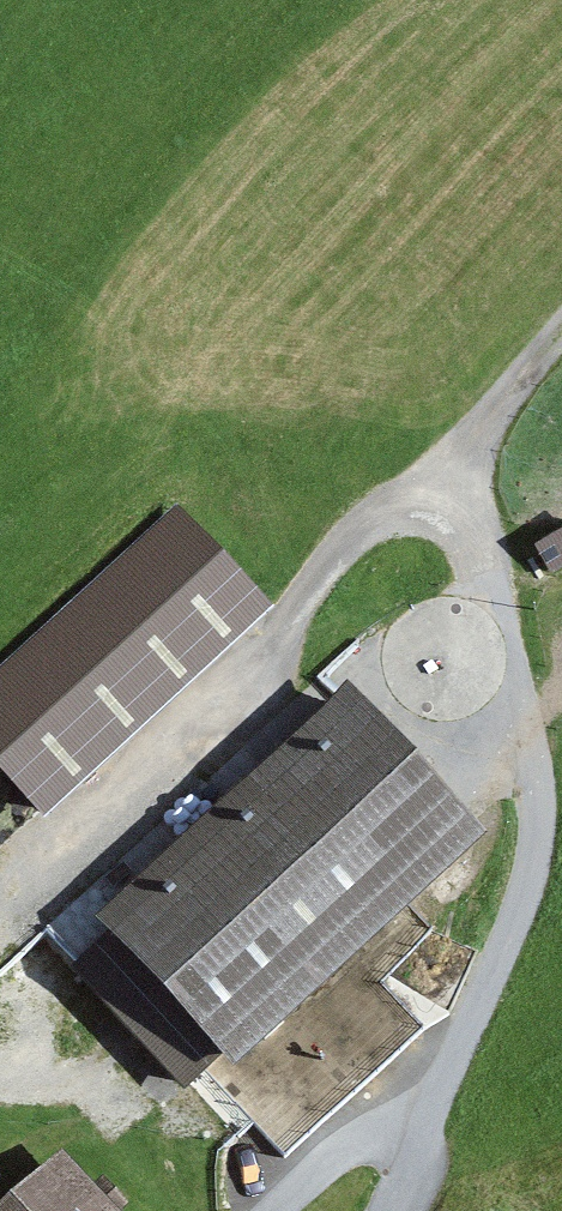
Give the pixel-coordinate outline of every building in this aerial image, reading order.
[(185,493),(0,658),(0,728),(61,796),(281,600),(185,493)] [(522,837),(381,687),(133,920),(275,1069),(522,837)] [(81,1142),(10,1210),(148,1210),(81,1142)]
